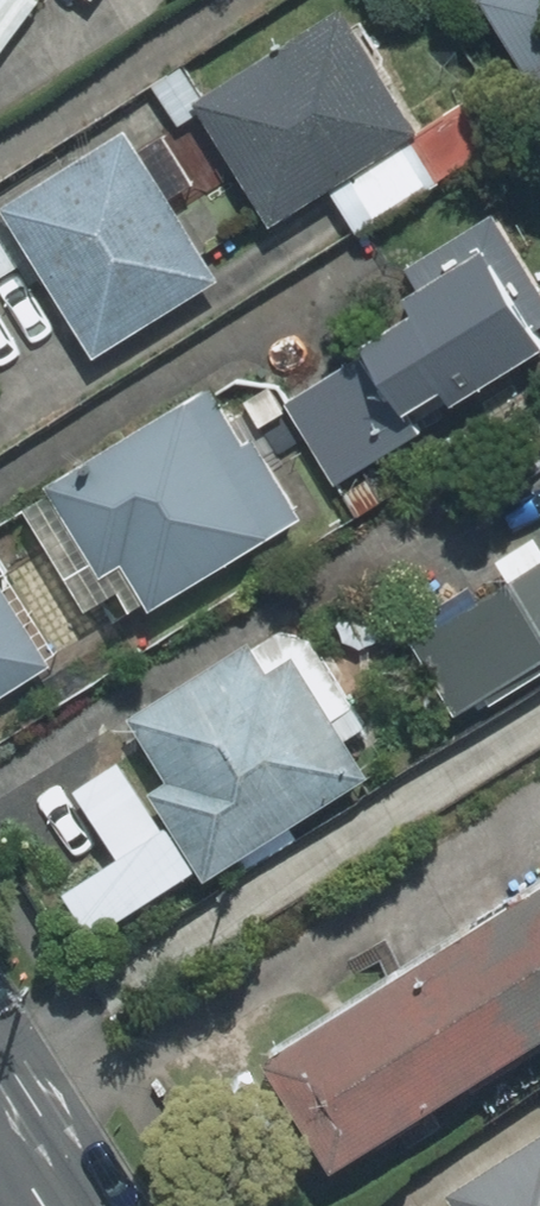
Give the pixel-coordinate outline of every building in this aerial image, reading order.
[(4,60),(52,0),(0,0),(0,57),(4,60)] [(478,17),(498,5),(539,77),(539,0),(468,0),(478,17)] [(355,7),(211,96),(191,64),(157,86),(181,124),(211,106),(285,225),(339,191),(364,231),(519,134),(490,88),(429,126),(355,7)] [(176,129),(151,145),(139,125),(14,202),(105,351),(231,274),(185,200),(210,185),(176,129)] [(0,197),(0,285),(40,260),(0,197)] [(429,289),(414,300),(419,308),(367,345),(417,415),(452,389),(464,407),(519,368),(539,397),(539,307),(494,243),(476,256),(460,233),(413,266),(429,289)] [(242,415),(223,384),(30,502),(96,610),(128,590),(140,608),(161,596),(167,606),(317,514),(253,409),(242,415)] [(14,408),(0,386),(0,417),(14,408)] [(516,568),(539,606),(539,553),(516,568)] [(0,568),(0,702),(64,659),(1,567),(0,568)] [(381,726),(323,632),(283,627),(134,720),(146,741),(155,736),(178,773),(161,783),(218,877),(389,771),(367,735),(381,726)] [(120,885),(81,829),(48,853),(87,908),(120,885)] [(284,1045),(355,1161),(539,1046),(539,887),(284,1045)] [(455,1187),(467,1205),(539,1205),(539,1134),(455,1187)]
